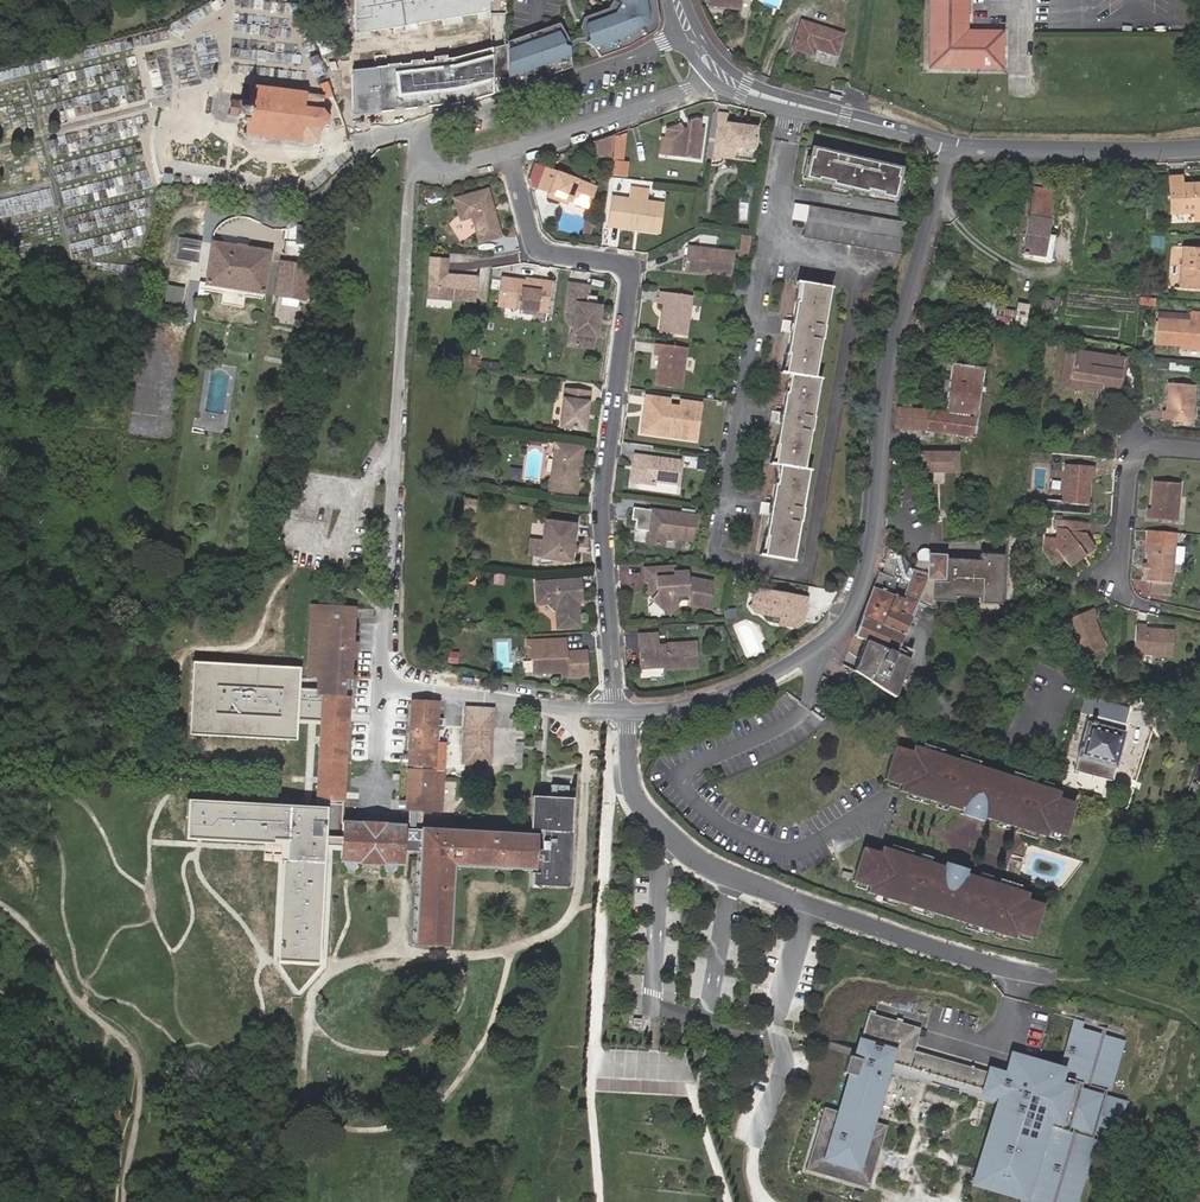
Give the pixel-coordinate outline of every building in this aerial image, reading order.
[(354,33),(489,12),(489,0),(354,0),(354,33)] [(610,3),(606,11),(581,19),(581,22),(579,27),(580,39),(564,40),(557,25),(533,33),(505,43),(506,91),(532,81),(568,67),(565,48),(585,45),(596,58),(631,46),(648,36),(654,30),(657,18),(654,0),(610,0),(610,3)] [(704,6),(739,11),(740,0),(705,0),(704,6)] [(929,66),(995,68),(1001,67),(1002,32),(966,30),(966,0),(930,0),(929,66)] [(842,34),(800,20),(790,47),(810,54),(813,47),(834,54),(842,34)] [(451,59),(351,70),(352,113),(434,107),(492,93),(491,49),(451,59)] [(840,90),(841,83),(842,80),(831,79),(830,89),(840,90)] [(238,101),(237,119),(243,120),(242,122),(244,123),(248,124),(248,133),(244,133),(244,136),(247,136),(247,138),(249,138),(249,136),(266,137),(266,140),(268,140),(268,138),(283,139),(282,142),(285,142),(285,139),(299,140),(299,143),(301,143),(301,140),(319,142),(319,131),(322,131),(322,128),(326,123),(328,124),(329,122),(328,121),(328,118),(328,114),(329,113),(329,111),(327,112),(324,107),(324,105),(322,105),(322,93),(305,92),(305,89),(304,89),(304,92),(290,91),(290,86),(288,86),(288,85),(274,83),(274,85),(272,85),(272,89),(253,87),(253,84),(251,83),(250,102),(238,101)] [(329,98),(334,97),(330,85),(325,87),(329,98)] [(229,118),(237,119),(238,101),(230,101),(229,118)] [(670,157),(700,161),(701,150),(699,149),(700,141),(703,142),(704,134),(705,128),(701,128),(702,120),(698,119),(686,122),(685,129),(681,128),(679,124),(665,128),(664,136),(673,138),(670,157)] [(759,126),(728,121),(727,127),(718,126),(716,143),(756,149),(759,126)] [(615,137),(602,136),(599,155),(613,157),(615,137)] [(873,155),(845,149),(843,157),(857,160),(871,164),(873,155)] [(812,158),(807,178),(819,181),(820,178),(834,182),(833,185),(868,193),(868,190),(883,193),(882,196),(894,199),(899,179),(897,179),(899,170),(871,164),(857,160),(843,157),(816,150),(814,159),(812,158)] [(549,194),(555,174),(542,171),(537,186),(549,194)] [(568,202),(588,209),(595,188),(556,174),(555,174),(549,194),(547,198),(558,202),(559,198),(568,202)] [(1197,211),(1196,222),(1199,222),(1199,187),(1186,187),(1186,176),(1174,176),(1173,210),(1197,211)] [(1031,215),(1051,221),(1058,192),(1038,187),(1031,215)] [(488,188),(454,198),(460,221),(472,217),(479,243),(502,236),(488,188)] [(662,205),(612,198),(608,223),(638,227),(637,232),(659,234),(662,205)] [(811,207),(806,240),(901,257),(906,224),(811,207)] [(1052,221),(1051,221),(1031,215),(1030,215),(1020,253),(1042,259),(1047,241),(1052,221)] [(591,222),(583,221),(580,234),(588,236),(591,222)] [(263,297),(270,252),(180,240),(177,259),(203,263),(199,288),(223,291),(221,303),(244,306),(245,294),(263,297)] [(1052,242),(1047,241),(1042,259),(1047,260),(1052,242)] [(741,243),(740,257),(749,257),(750,244),(741,243)] [(733,252),(687,247),(684,273),(730,278),(733,252)] [(1190,251),(1188,294),(1199,294),(1199,252),(1190,251)] [(1042,259),(1020,253),(1018,261),(1040,267),(1042,259)] [(448,259),(429,257),(426,297),(475,302),(477,276),(446,273),(448,259)] [(303,296),(306,279),(306,266),(279,262),(275,293),(303,296)] [(507,307),(511,280),(502,279),(498,306),(507,307)] [(532,283),(511,280),(507,307),(548,312),(552,283),(533,281),(532,283)] [(780,465),(762,555),(794,561),(812,470),(803,469),(821,378),(814,376),(832,287),(800,282),(782,370),(790,372),(772,463),(780,465)] [(592,286),(570,284),(567,303),(578,304),(576,314),(572,347),(596,350),(598,338),(599,338),(603,306),(598,306),(600,296),(590,295),(592,286)] [(168,285),(166,303),(193,305),(195,288),(168,285)] [(689,338),(695,298),(663,293),(662,305),(666,306),(662,334),(689,338)] [(298,305),(299,299),(281,296),(281,303),(298,305)] [(1156,302),(1141,301),(1141,308),(1155,310),(1156,302)] [(986,303),(983,319),(1014,324),(1013,327),(1026,329),(1031,304),(1019,302),(1018,309),(986,303)] [(578,304),(567,303),(566,313),(576,314),(578,304)] [(1160,312),(1159,322),(1191,325),(1192,315),(1160,312)] [(1192,315),(1191,325),(1159,322),(1157,345),(1184,348),(1199,349),(1199,316),(1192,315)] [(687,350),(656,346),(654,358),(659,359),(662,359),(661,373),(657,372),(655,387),(682,390),(687,350)] [(1072,379),(1077,354),(1065,351),(1060,386),(1102,393),(1103,385),(1072,379)] [(1119,361),(1077,354),(1072,379),(1103,385),(1102,393),(1118,396),(1122,375),(1117,374),(1119,361)] [(945,413),(896,407),(895,428),(897,428),(975,437),(983,368),(949,364),(945,399),(947,399),(945,413)] [(1170,385),(1167,412),(1164,412),(1162,423),(1192,426),(1196,387),(1170,385)] [(585,433),(591,392),(565,389),(560,430),(585,433)] [(699,417),(679,414),(680,408),(668,406),(669,401),(646,398),(641,434),(696,441),(699,417)] [(701,405),(669,401),(668,406),(680,408),(679,414),(699,417),(701,405)] [(942,444),(942,453),(959,453),(959,445),(942,444)] [(581,450),(554,447),(547,494),(574,498),(581,450)] [(942,453),(921,453),(921,472),(932,472),(947,472),(959,471),(959,453),(942,453)] [(682,463),(635,457),(632,483),(654,486),(655,482),(678,485),(682,463)] [(1068,468),(1065,505),(1091,507),(1093,479),(1096,479),(1097,470),(1068,468)] [(947,472),(932,472),(933,484),(947,484),(947,472)] [(1151,522),(1180,525),(1182,487),(1158,484),(1155,511),(1152,511),(1151,522)] [(464,510),(476,511),(477,499),(466,498),(464,510)] [(695,515),(651,509),(647,542),(664,544),(665,535),(691,539),(695,515)] [(574,527),(542,523),(540,544),(538,558),(537,567),(550,566),(551,563),(557,563),(557,566),(569,565),(570,554),(567,554),(568,548),(571,548),(574,527)] [(1085,554),(1088,557),(1098,549),(1088,536),(1089,528),(1068,525),(1067,534),(1061,534),(1060,545),(1050,544),(1049,558),(1057,570),(1067,563),(1072,569),(1083,561),(1080,558),(1085,554)] [(1174,586),(1177,549),(1178,536),(1150,534),(1149,546),(1148,557),(1151,557),(1149,584),(1157,585),(1174,586)] [(538,558),(540,544),(528,542),(526,556),(538,558)] [(1008,600),(1008,588),(1010,551),(990,551),(989,559),(976,558),(952,556),(951,552),(943,552),(935,552),(933,557),(924,557),(916,563),(912,562),(904,552),(898,551),(899,544),(888,543),(886,555),(896,557),(894,573),(881,570),(857,633),(868,637),(858,664),(856,669),(896,697),(899,690),(912,658),(898,648),(918,594),(934,601),(944,600),(943,597),(960,597),(960,592),(987,594),(987,599),(1008,600)] [(1178,545),(1176,564),(1184,564),(1186,545),(1178,545)] [(673,566),(643,568),(643,578),(645,578),(649,578),(650,587),(646,592),(650,599),(652,597),(667,614),(675,606),(687,604),(686,606),(705,608),(709,582),(685,577),(685,571),(673,572),(673,566)] [(505,584),(506,573),(494,572),(493,584),(505,584)] [(578,582),(534,585),(535,606),(545,606),(554,614),(555,630),(577,629),(576,611),(574,611),(573,604),(579,604),(578,582)] [(1157,585),(1157,596),(1174,598),(1174,586),(1157,585)] [(756,612),(760,589),(754,593),(751,605),(756,612)] [(808,598),(760,589),(756,612),(781,616),(780,624),(796,627),(804,621),(808,598)] [(540,832),(539,847),(537,848),(538,836),(536,834),(417,828),(418,813),(441,814),(444,812),(446,772),(443,769),(431,768),(442,762),(442,759),(437,756),(438,725),(441,725),(444,720),(441,717),(439,718),(440,703),(437,700),(412,699),(409,701),(406,763),(411,766),(405,769),(404,787),(399,791),(399,797),(401,800),(408,800),(407,819),(345,817),(352,660),(356,658),(356,643),(352,640),(354,619),(350,615),(350,608),(347,605),(317,603),(314,606),(310,671),(314,673),(313,693),(316,696),(319,696),(313,802),(194,796),(192,836),(289,841),(282,960),(326,963),(332,848),(346,849),(346,861),(399,864),(402,861),(403,850),(417,851),(412,942),(415,945),(447,947),(449,945),(453,866),(539,870),(531,874),(530,882),(533,885),(565,887),(568,885),(573,798),(570,795),(534,793),(531,796),(529,828),(532,831),(540,832)] [(724,620),(726,610),(711,610),(712,621),(724,620)] [(1073,625),(1090,662),(1114,651),(1102,624),(1104,623),(1100,613),(1073,625)] [(1135,660),(1173,663),(1174,639),(1147,637),(1148,633),(1137,633),(1135,660)] [(655,636),(637,637),(638,671),(661,670),(661,667),(668,667),(669,672),(696,671),(694,645),(656,647),(655,636)] [(563,641),(525,643),(526,658),(531,662),(531,675),(543,674),(543,672),(560,671),(560,673),(560,678),(585,677),(584,652),(564,654),(563,641)] [(460,652),(449,651),(448,663),(459,664),(460,652)] [(302,666),(196,661),(193,731),(299,737),(302,666)] [(1134,711),(1122,708),(1114,705),(1102,702),(1088,698),(1085,706),(1083,711),(1091,714),(1075,769),(1085,772),(1111,780),(1129,726),(1133,712),(1134,711)] [(493,709),(466,708),(463,763),(489,765),(493,709)] [(922,744),(921,749),(942,755),(943,751),(922,744)] [(894,746),(883,780),(886,781),(897,784),(900,785),(898,791),(906,794),(927,801),(935,803),(946,807),(958,811),(983,819),(994,823),(1005,826),(1013,829),(1034,836),(1043,839),(1045,833),(1047,834),(1058,837),(1062,839),(1073,805),(1056,799),(1058,794),(1047,790),(1037,787),(1030,784),(1009,778),(977,767),(956,760),(942,755),(921,749),(913,746),(911,752),(894,746)] [(979,763),(958,756),(956,760),(977,767),(979,763)] [(1031,780),(1010,773),(1009,778),(1030,784),(1031,780)] [(827,778),(819,784),(824,791),(832,786),(827,778)] [(905,798),(926,805),(927,801),(906,794),(905,798)] [(982,823),(983,819),(958,811),(956,815),(970,820),(982,823)] [(1032,840),(1034,836),(1013,829),(1011,833),(1032,840)] [(1027,847),(1023,844),(1010,856),(1022,861),(1027,847)] [(909,857),(910,852),(889,845),(887,850),(909,857)] [(1028,940),(1040,906),(1022,901),(1024,895),(1015,892),(994,885),(987,882),(975,879),(965,875),(939,867),(927,863),(916,859),(909,857),(887,850),(880,847),(878,853),(861,847),(851,876),(961,912),(957,923),(961,924),(982,931),(988,933),(999,936),(1010,940),(1012,934),(1015,935),(1025,939),(1028,940)] [(1021,865),(1008,860),(1003,876),(1016,878),(1021,865)] [(939,867),(965,875),(966,871),(955,867),(941,863),(939,867)] [(961,912),(851,876),(850,881),(853,882),(864,886),(867,886),(865,892),(872,895),(894,902),(908,906),(929,913),(957,923),(961,912)] [(994,885),(1015,892),(1017,887),(996,881),(994,885)] [(892,906),(894,902),(872,895),(871,899),(892,906)] [(928,917),(929,913),(908,906),(907,911),(928,917)] [(980,935),(982,931),(961,924),(959,928),(980,935)] [(838,1112),(827,1109),(810,1167),(868,1184),(885,1127),(874,1124),(890,1071),(993,1101),(968,1184),(1026,1201),(1078,1201),(1096,1143),(1115,1148),(1129,1100),(1109,1095),(1126,1040),(1081,1027),(1083,1021),(1073,1018),(1060,1063),(1010,1049),(1004,1069),(989,1065),(986,1072),(913,1050),(920,1026),(870,1011),(861,1040),(859,1039),(854,1057),(850,1056),(845,1072),(849,1073),(838,1112)]
